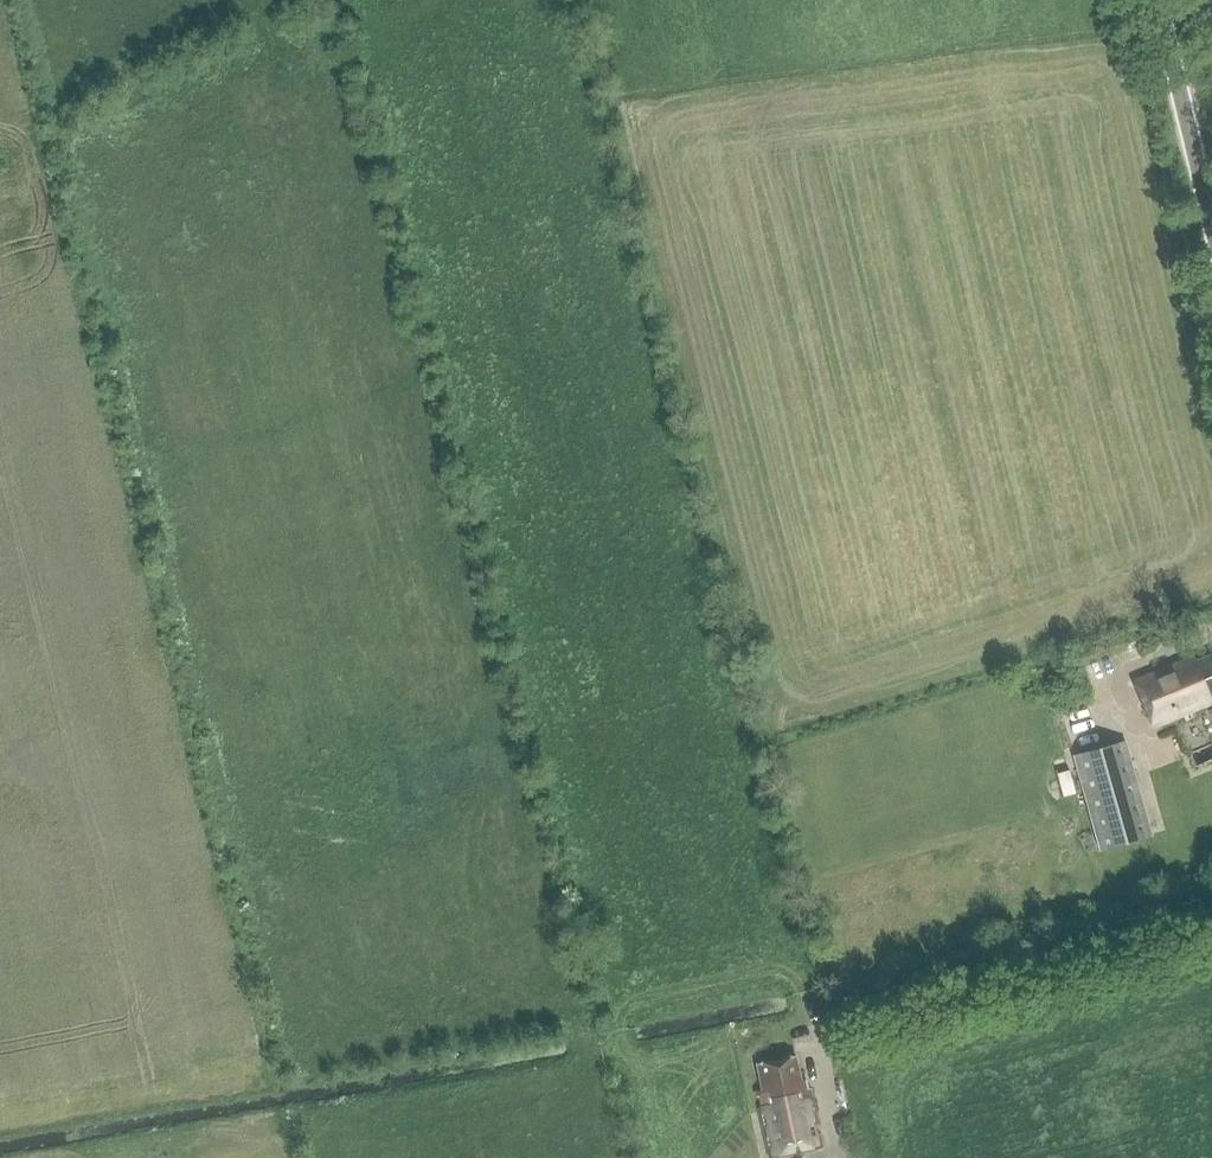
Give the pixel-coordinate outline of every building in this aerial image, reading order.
[(1129,681),(1148,726),(1207,701),(1205,697),(1211,693),(1211,651),(1189,660),(1188,656),(1129,681)] [(1099,848),(1144,835),(1118,744),(1073,757),(1099,848)] [(754,1063),(761,1089),(754,1091),(771,1157),(773,1157),(825,1144),(810,1087),(808,1087),(806,1078),(801,1079),(794,1053),(754,1063)]
